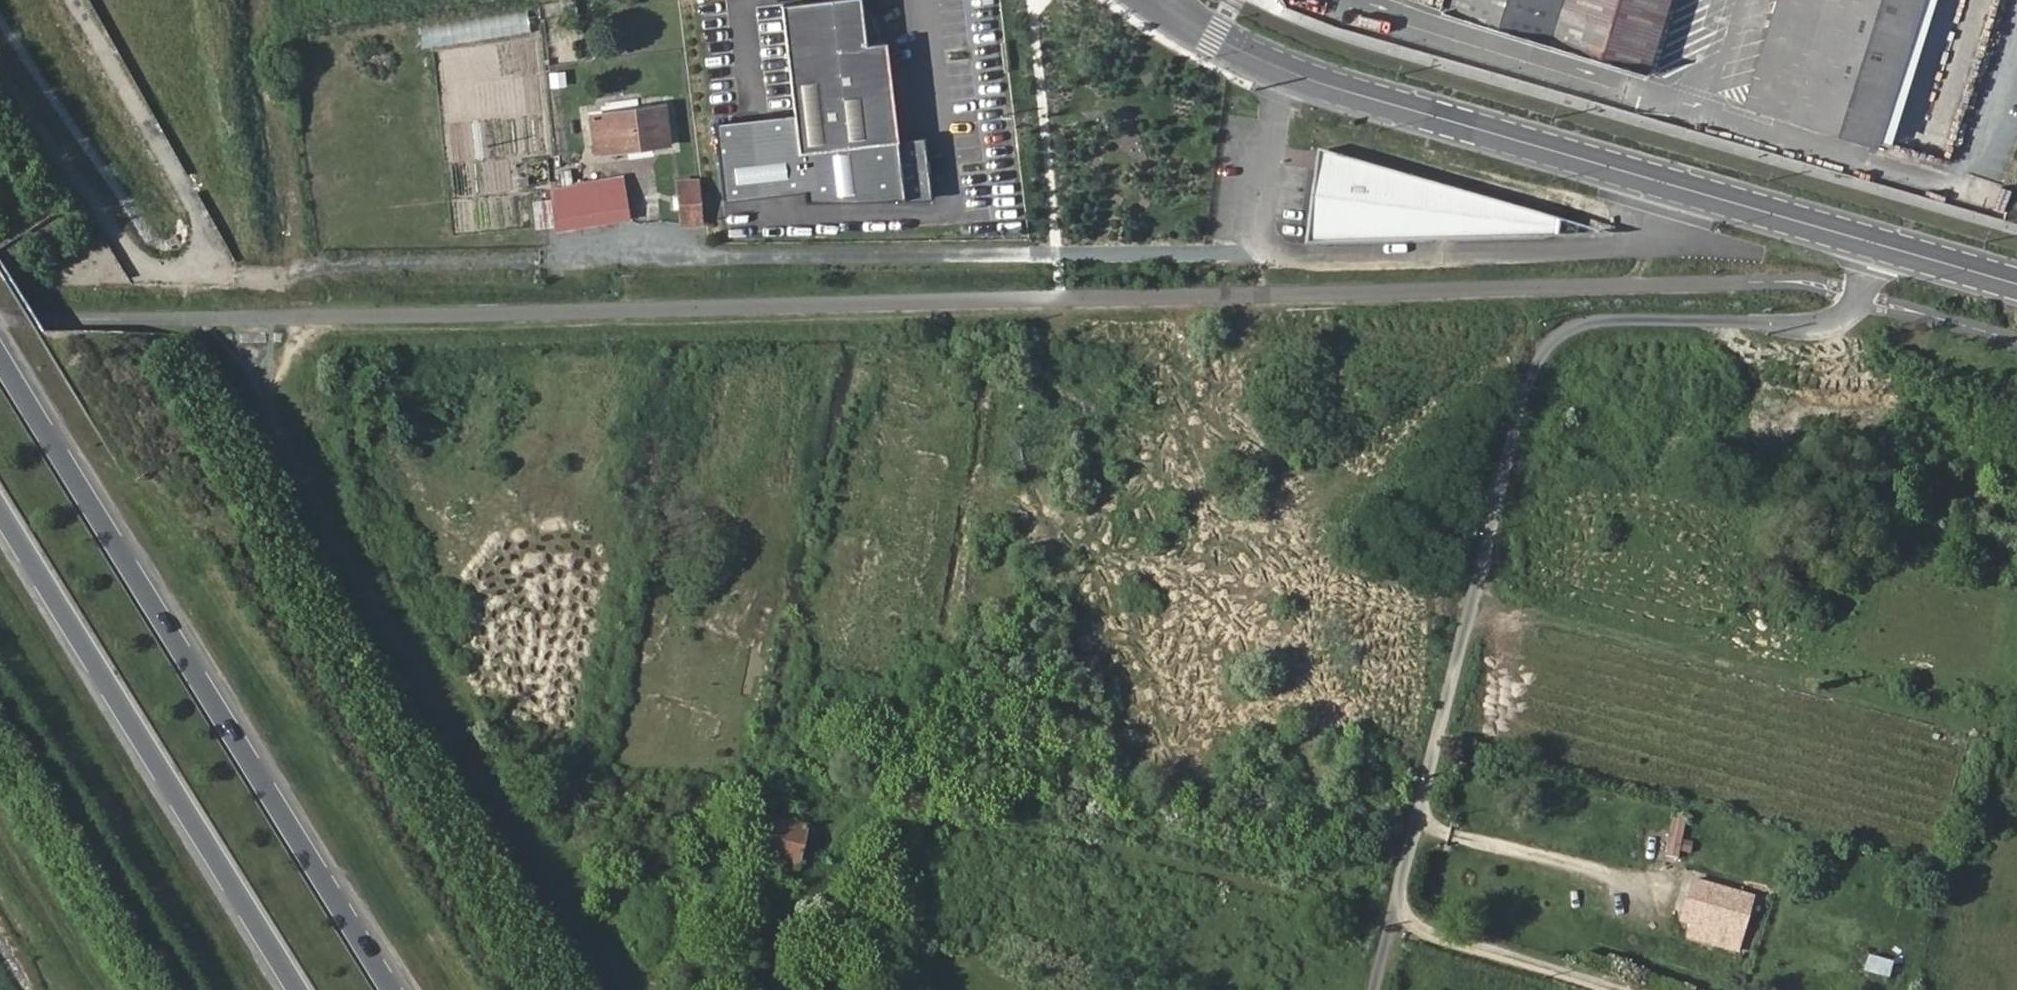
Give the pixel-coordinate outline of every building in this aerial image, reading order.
[(1442,10),(1681,85),(1708,0),(1445,0),(1442,10)] [(1750,105),(1950,166),(2002,0),(1783,0),(1750,105)] [(904,155),(892,56),(887,56),(867,15),(866,9),(860,10),(838,1),(836,12),(787,18),(796,98),(798,119),(722,127),(733,223),(809,214),(810,223),(889,214),(890,218),(933,213),(926,152),(904,155)] [(436,47),(451,197),(512,191),(509,158),(542,155),(539,114),(503,118),(501,97),(504,96),(499,41),(530,38),(528,16),(421,26),(423,48),(436,47)] [(516,85),(533,85),(533,66),(516,65),(516,85)] [(612,149),(612,151),(670,145),(665,110),(593,118),(598,150),(612,149)] [(1321,166),(1310,238),(1552,231),(1555,215),(1325,145),(1321,166)] [(556,189),(561,230),(629,219),(624,181),(556,189)] [(697,182),(680,185),(686,228),(702,225),(697,182)] [(1669,816),(1659,853),(1682,859),(1691,822),(1669,816)] [(812,831),(773,821),(762,861),(802,869),(812,831)] [(1690,925),(1688,938),(1741,953),(1757,897),(1693,880),(1681,921),(1690,925)] [(1870,954),(1866,971),(1892,977),(1896,960),(1870,954)]
